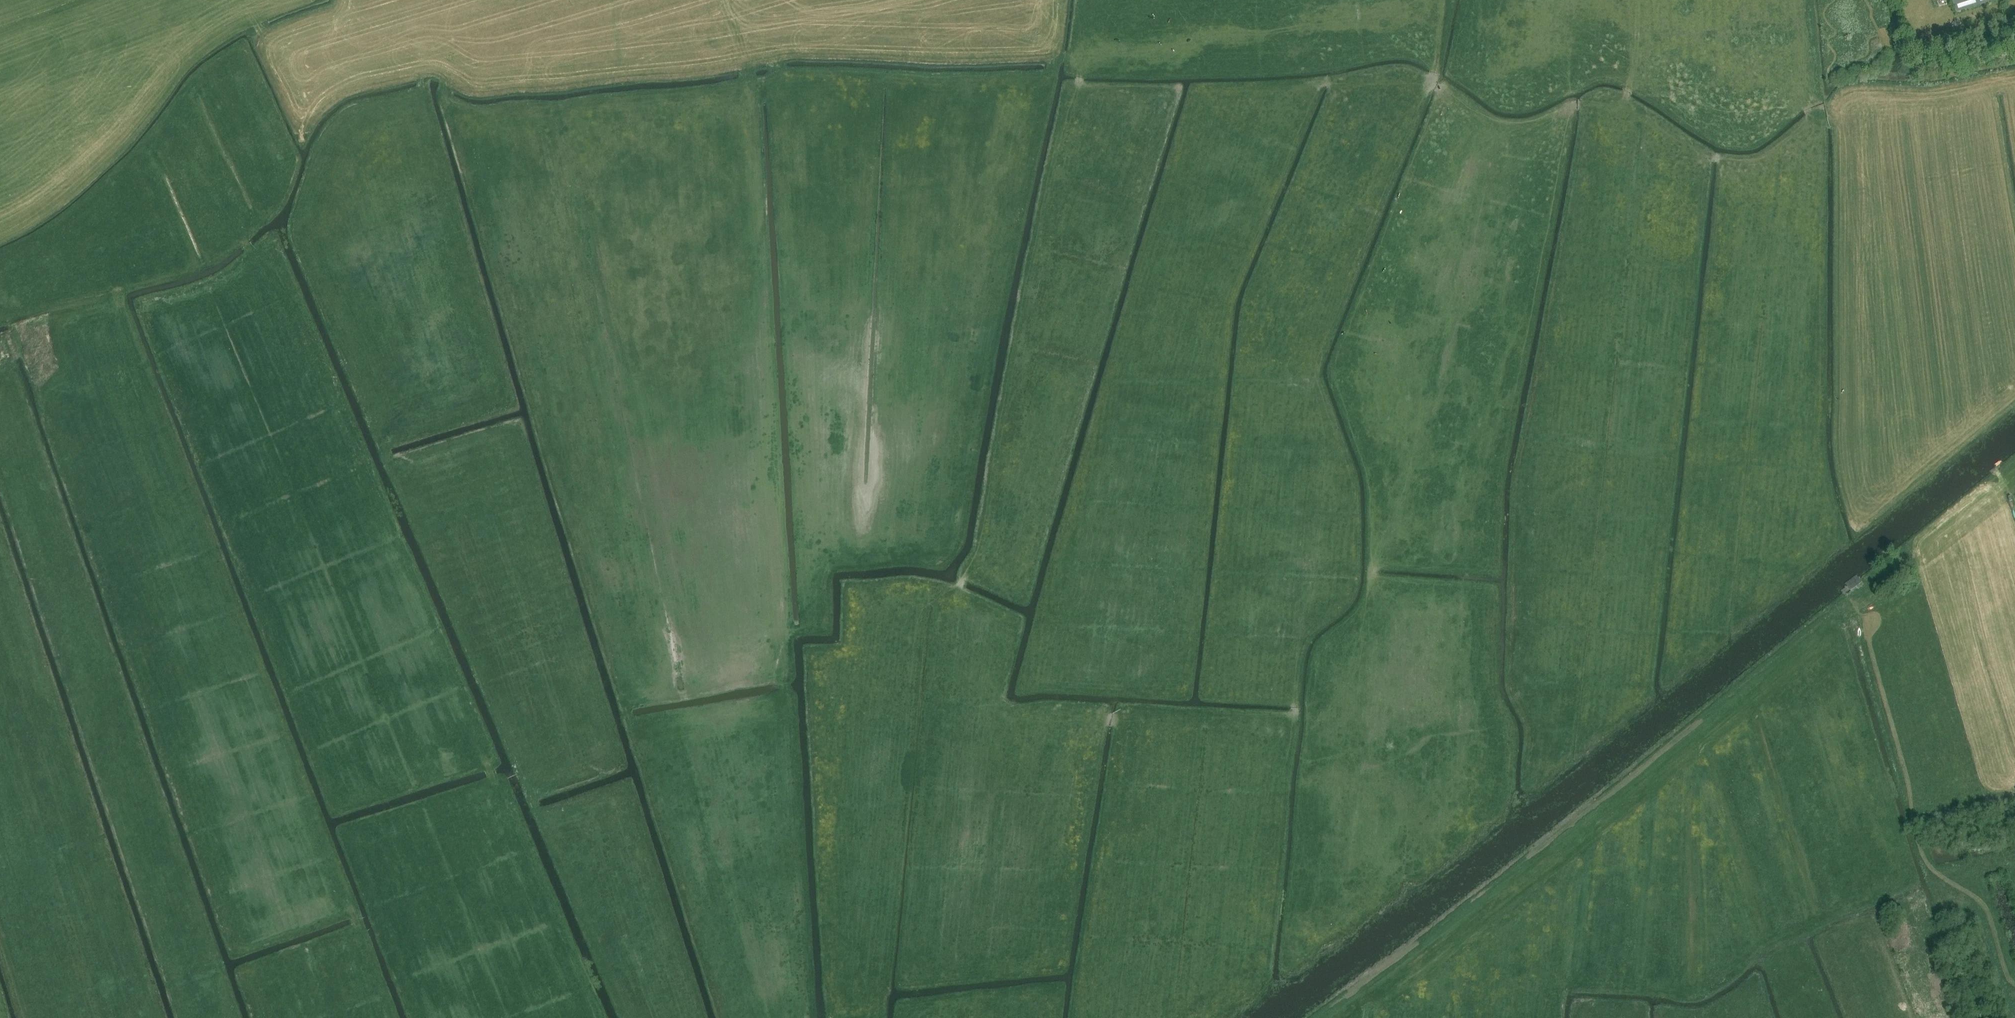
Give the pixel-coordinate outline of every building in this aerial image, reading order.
[(1992,0),(1952,0),(1956,12),(1992,0)]
